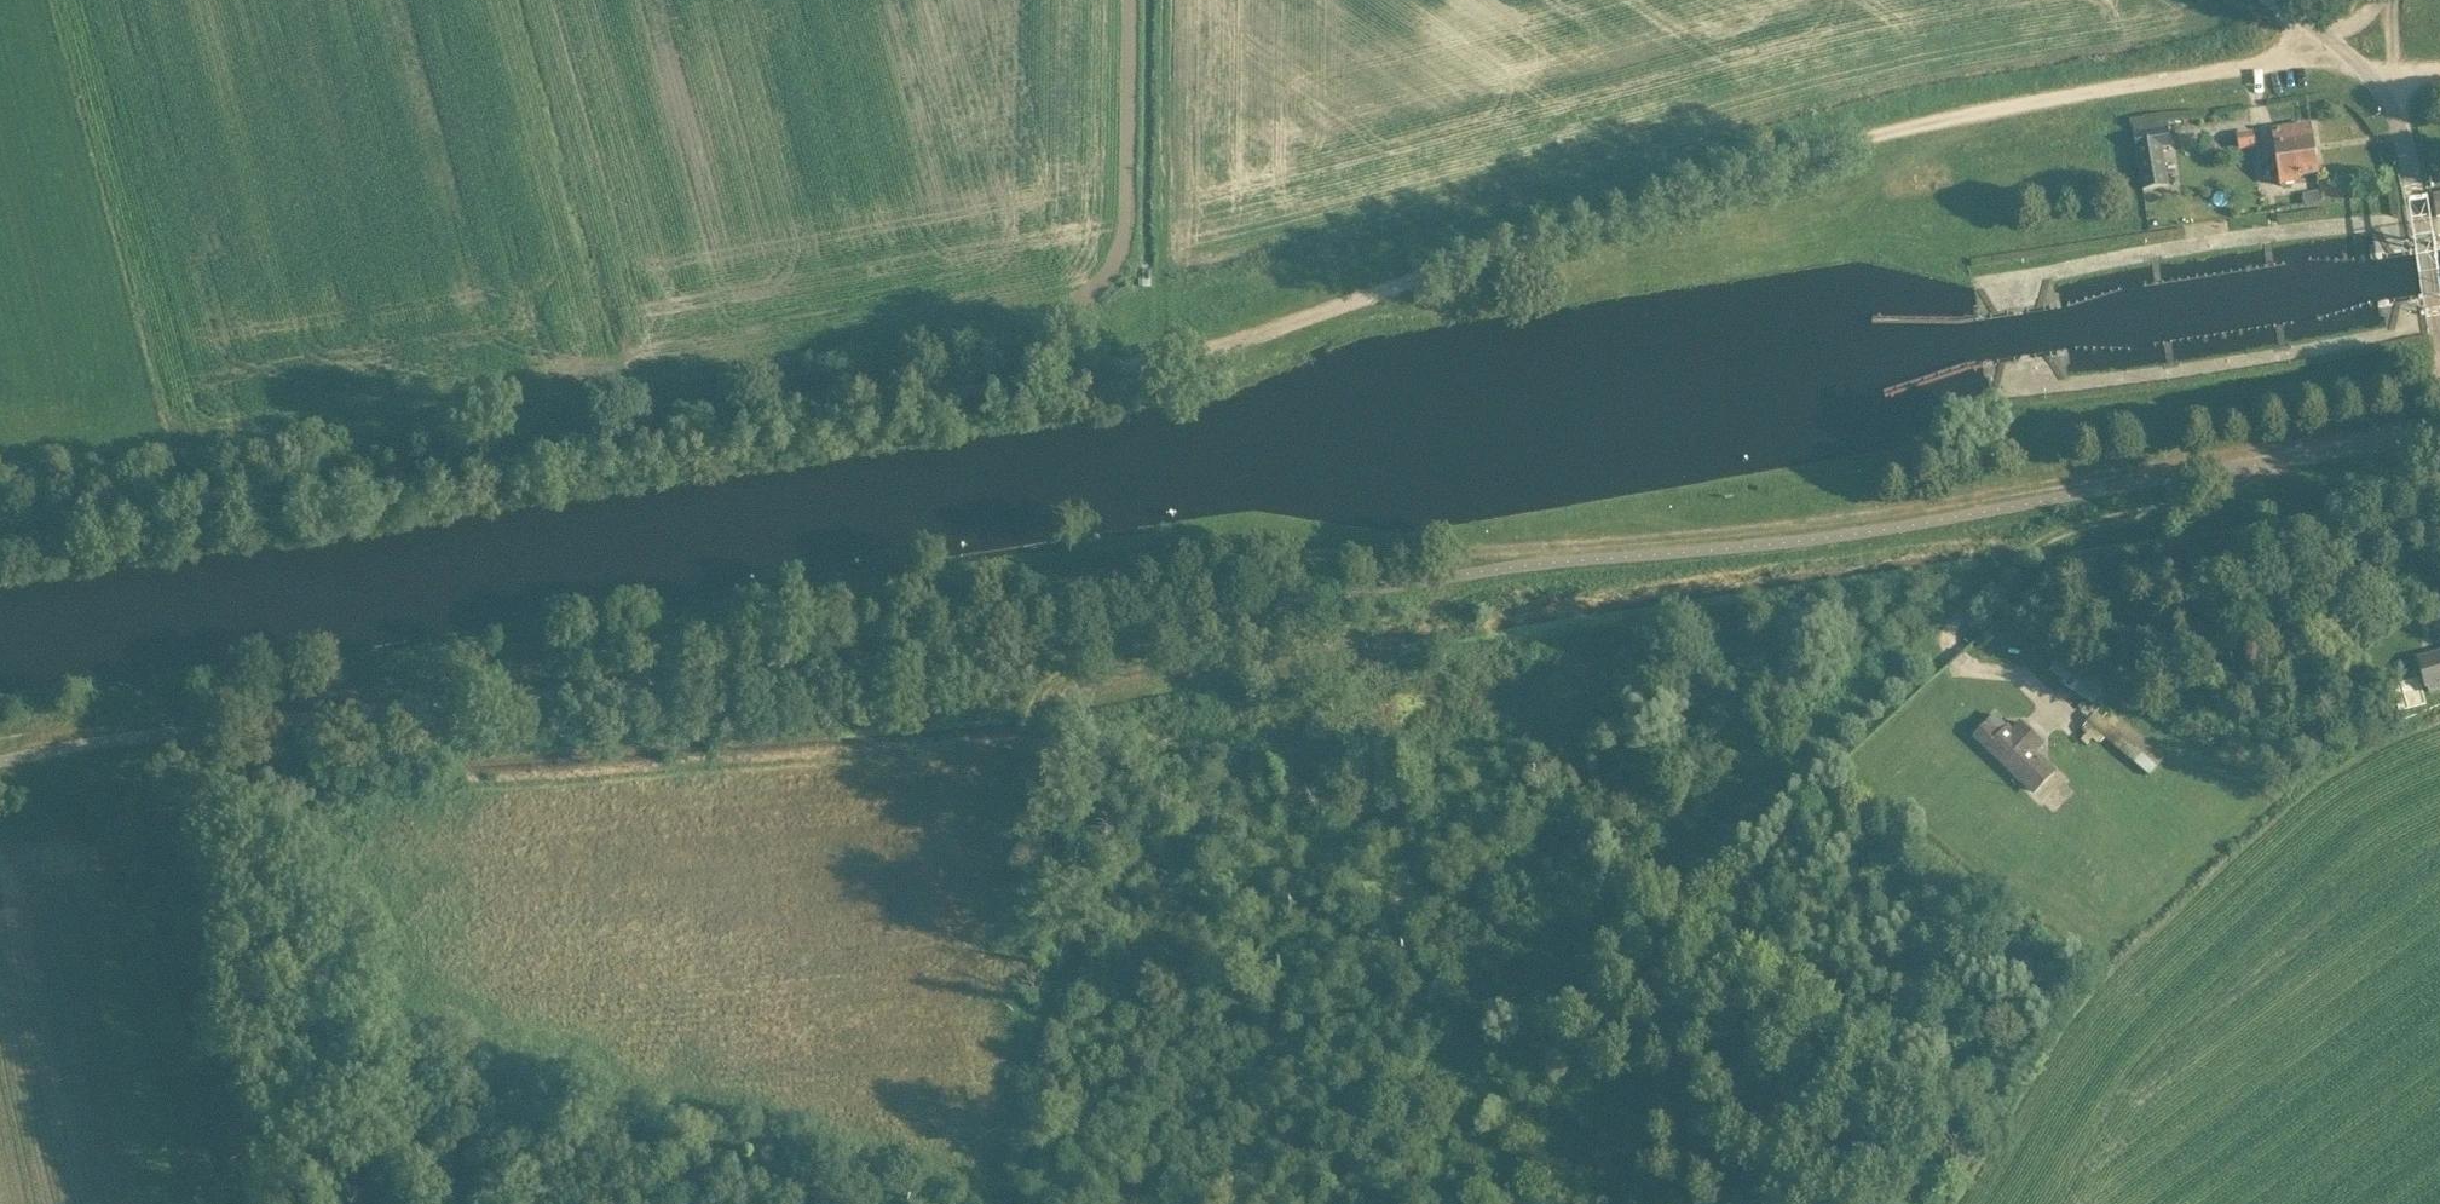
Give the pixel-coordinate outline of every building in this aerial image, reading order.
[(2165,122),(2135,127),(2137,136),(2144,191),(2162,189),(2167,188),(2162,149),(2169,149),(2167,133),(2166,129),(2165,122)] [(2312,125),(2288,128),(2273,131),(2281,186),(2301,182),(2300,178),(2320,175),(2312,125)] [(2254,131),(2237,133),(2237,138),(2231,139),(2232,145),(2229,145),(2231,158),(2241,156),(2242,159),(2257,156),(2254,131)] [(2059,658),(2048,673),(2090,705),(2094,700),(2102,690),(2105,686),(2063,653),(2059,658)] [(2439,682),(2439,654),(2420,660),(2427,686),(2439,682)] [(2418,672),(2391,680),(2400,713),(2428,705),(2418,672)] [(2132,708),(2129,712),(2146,724),(2149,719),(2151,716),(2134,705),(2132,708)] [(2102,718),(2089,733),(2101,743),(2105,739),(2150,777),(2163,763),(2135,739),(2137,737),(2121,723),(2115,730),(2102,718)] [(2036,794),(2055,774),(2041,762),(2042,760),(2034,753),(2043,744),(2021,723),(2013,732),(2008,727),(2001,735),(1988,723),(1975,735),(2036,794)]
